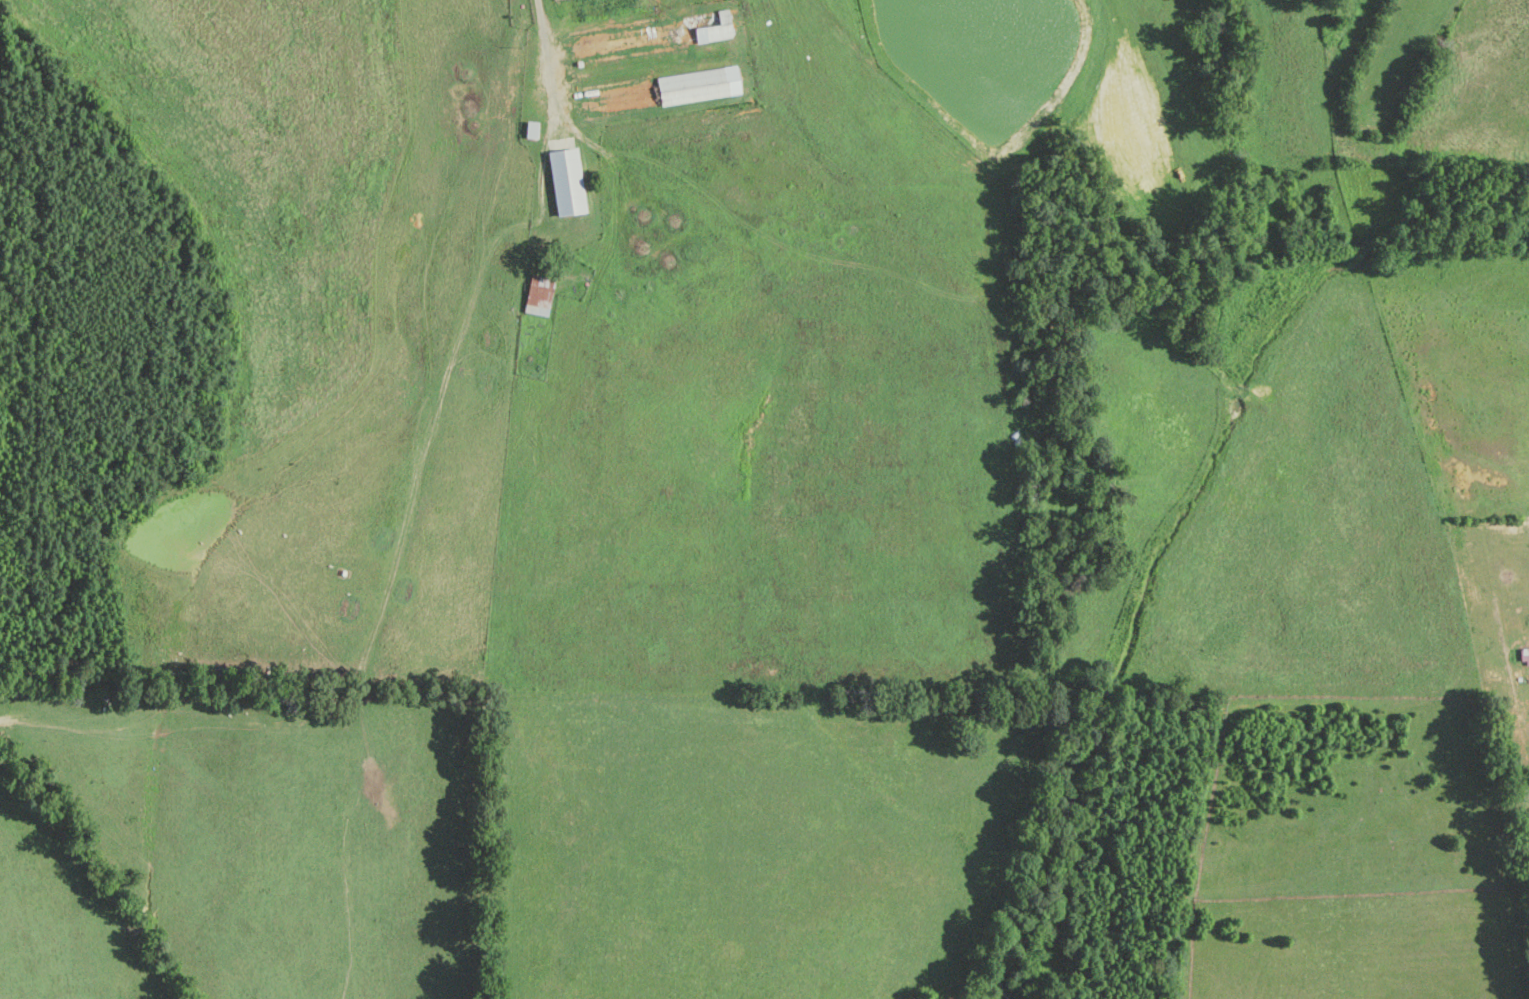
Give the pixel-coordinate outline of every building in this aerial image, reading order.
[(684,16),(688,43),(732,38),(729,10),(684,16)] [(547,151),(557,215),(586,211),(576,146),(547,151)] [(529,281),(524,311),(547,316),(554,279),(542,276),(541,284),(529,281)]
